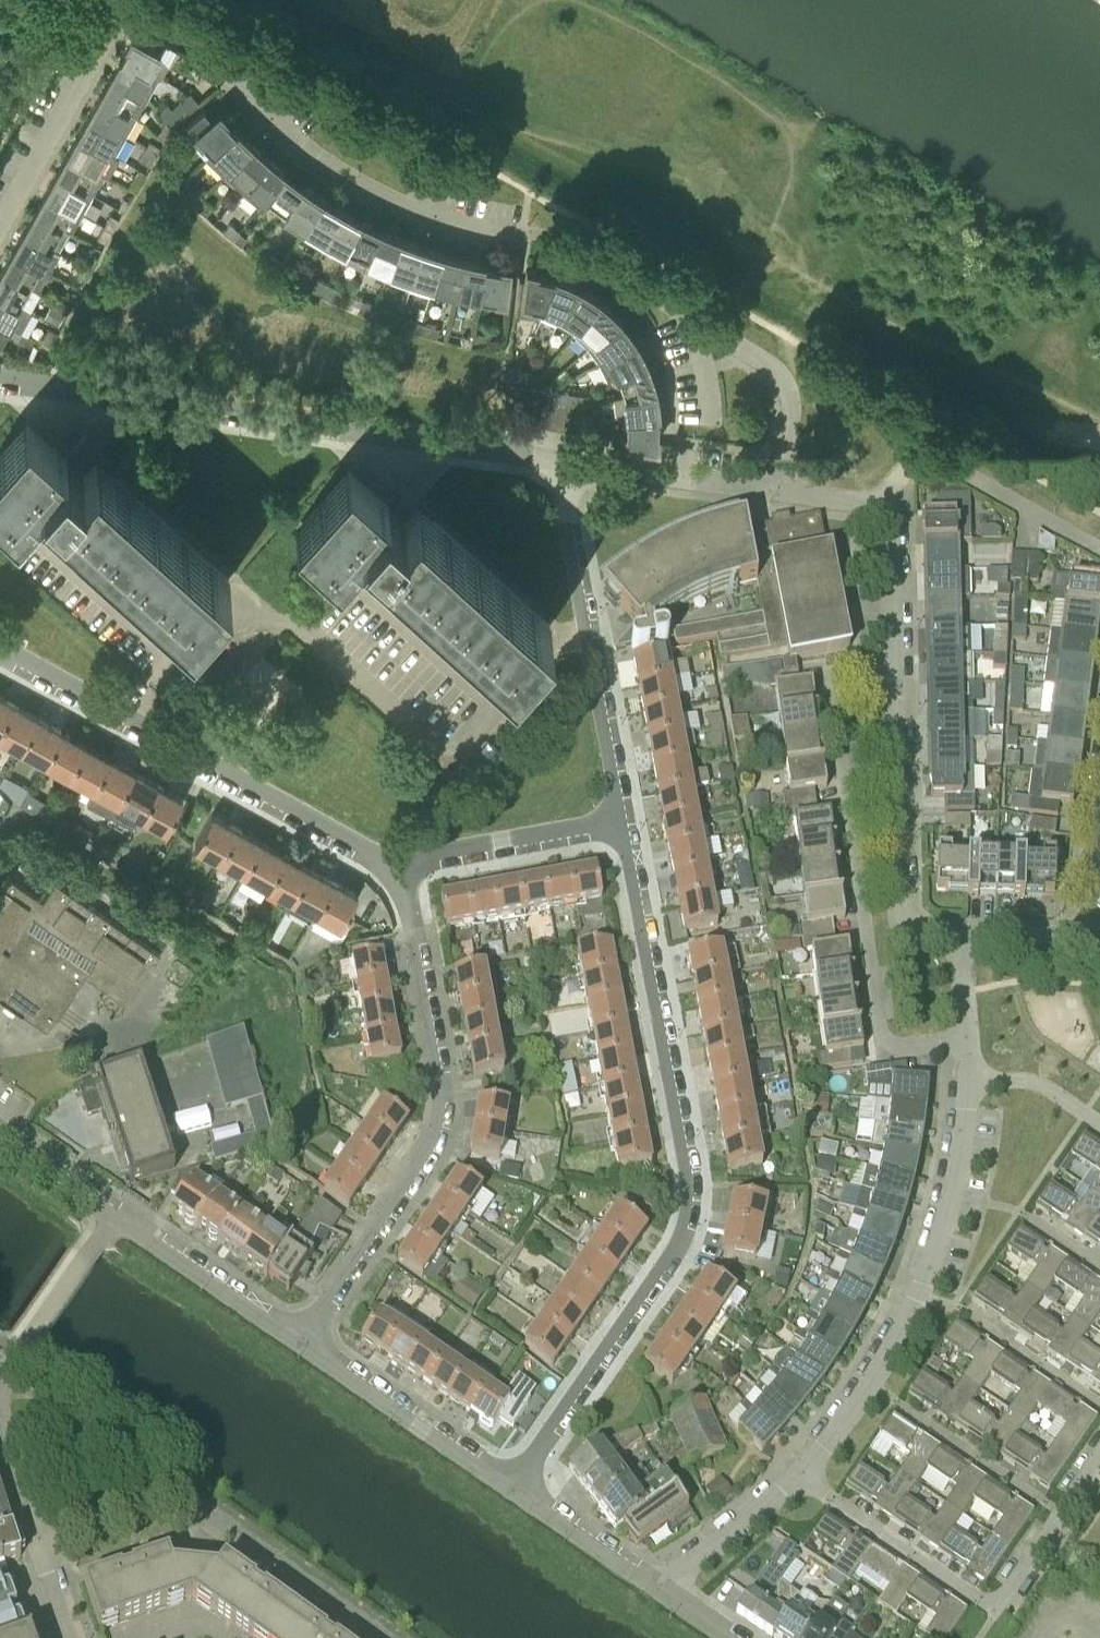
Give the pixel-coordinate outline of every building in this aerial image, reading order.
[(122,57),(159,77),(160,78),(168,64),(156,57),(160,51),(132,35),(121,56),(122,57)] [(148,96),(159,77),(122,57),(111,76),(148,96)] [(100,95),(137,116),(148,96),(111,76),(100,95)] [(189,92),(172,108),(168,112),(178,122),(199,103),(189,92)] [(89,114),(126,135),(137,116),(100,95),(89,114)] [(178,122),(168,112),(172,108),(167,104),(160,111),(166,121),(174,127),(178,122)] [(196,132),(213,150),(236,129),(220,111),(212,118),(203,108),(182,127),(191,137),(196,132)] [(79,133),(115,154),(126,135),(89,114),(79,133)] [(166,121),(156,134),(165,139),(174,127),(166,121)] [(207,157),(222,174),(251,144),(236,129),(213,150),(214,151),(207,157)] [(68,153),(105,173),(115,154),(79,133),(68,153)] [(145,148),(156,155),(161,146),(150,139),(145,148)] [(235,188),(240,191),(268,159),(251,144),(222,174),(235,188)] [(139,158),(150,164),(156,155),(145,148),(139,158)] [(57,172),(93,192),(105,173),(68,153),(57,172)] [(259,206),(267,198),(286,172),(268,159),(240,191),(259,206)] [(46,192),(82,212),(93,192),(57,172),(46,192)] [(267,198),(285,211),(304,185),(286,172),(267,198)] [(280,220),(299,233),(322,198),(304,185),(285,211),(280,220)] [(195,204),(202,197),(192,186),(185,194),(195,204)] [(35,211),(68,229),(72,231),(82,212),(46,192),(35,211)] [(206,214),(213,207),(202,197),(195,204),(206,214)] [(309,240),(320,245),(341,209),(322,198),(299,233),(309,240)] [(320,245),(341,256),(361,220),(349,215),(341,209),(320,245)] [(24,230),(57,249),(68,229),(35,211),(24,230)] [(105,225),(113,230),(119,218),(111,213),(105,225)] [(341,256),(364,268),(379,229),(361,220),(341,256)] [(224,231),(233,238),(238,230),(229,223),(224,231)] [(98,237),(106,241),(113,230),(105,225),(98,237)] [(364,268),(386,276),(400,238),(379,229),(364,268)] [(13,250),(49,270),(61,251),(57,249),(24,230),(13,250)] [(233,238),(242,245),(248,237),(238,230),(233,238)] [(386,276),(409,285),(421,245),(400,238),(386,276)] [(417,288),(432,292),(442,252),(421,245),(409,285),(417,288)] [(2,269),(39,290),(49,270),(13,250),(2,269)] [(84,263),(92,267),(98,256),(90,252),(84,263)] [(432,292),(455,300),(465,258),(442,252),(432,292)] [(265,263),(276,270),(281,262),(270,255),(265,263)] [(478,305),(480,293),(486,262),(465,258),(455,300),(478,305)] [(276,270),(287,277),(292,269),(281,262),(276,270)] [(486,262),(480,293),(503,297),(509,266),(486,262)] [(78,274),(86,279),(92,267),(84,263),(78,274)] [(538,317),(539,314),(553,274),(526,268),(524,279),(520,279),(515,311),(538,317)] [(28,309),(39,290),(2,269),(0,273),(0,293),(28,309)] [(539,314),(557,322),(578,285),(553,274),(539,314)] [(311,289),(322,295),(328,283),(317,277),(311,289)] [(322,295),(334,301),(340,289),(328,283),(322,295)] [(557,322),(573,332),(600,299),(578,285),(557,322)] [(7,323),(18,329),(28,309),(0,293),(0,319),(7,323)] [(355,312),(371,317),(376,304),(360,299),(355,312)] [(573,332),(587,346),(619,318),(600,299),(573,332)] [(371,317),(387,323),(392,310),(376,304),(371,317)] [(403,328),(420,333),(423,322),(406,317),(403,328)] [(608,356),(635,339),(619,318),(587,346),(599,361),(608,356)] [(420,333),(436,338),(440,327),(423,322),(420,333)] [(462,344),(471,346),(472,336),(463,334),(462,344)] [(618,375),(647,363),(635,339),(608,356),(609,357),(599,361),(607,379),(618,375)] [(624,395),(655,388),(647,363),(618,375),(624,395)] [(517,380),(521,369),(508,367),(507,379),(517,380)] [(508,393),(516,394),(517,386),(510,384),(508,393)] [(516,394),(527,395),(529,387),(517,386),(516,394)] [(527,395),(539,397),(540,388),(529,387),(527,395)] [(539,397),(540,397),(550,398),(551,390),(540,388),(539,397)] [(626,415),(658,414),(655,388),(624,395),(613,397),(615,415),(626,415)] [(550,398),(555,399),(561,400),(562,391),(551,390),(550,398)] [(561,400),(568,401),(572,401),(573,393),(562,391),(561,400)] [(572,401),(581,403),(583,394),(573,393),(572,401)] [(537,424),(551,426),(555,399),(550,398),(540,397),(537,424)] [(551,426),(564,428),(568,401),(561,400),(555,399),(551,426)] [(564,428),(577,430),(581,403),(572,401),(568,401),(564,428)] [(658,414),(626,415),(625,437),(656,441),(658,414)] [(170,524),(96,457),(84,471),(67,456),(68,455),(28,420),(0,451),(0,504),(17,519),(44,489),(191,621),(230,578),(170,524)] [(551,624),(482,562),(417,504),(405,518),(388,503),(389,502),(349,467),(296,526),(339,565),(365,536),(512,667),(551,624)] [(957,543),(956,541),(970,541),(970,516),(956,517),(956,514),(923,515),(924,544),(925,544),(957,543)] [(797,658),(850,648),(831,550),(827,551),(820,516),(753,529),(759,563),(753,565),(757,583),(763,614),(673,630),(675,644),(765,628),(767,637),(718,647),(721,659),(788,646),(790,659),(797,658)] [(696,601),(706,597),(720,592),(731,588),(739,586),(739,588),(757,583),(753,565),(745,522),(730,525),(714,529),(704,532),(692,536),(682,540),(671,546),(655,554),(647,558),(636,564),(628,570),(617,578),(603,589),(636,628),(629,635),(624,647),(631,646),(633,649),(635,651),(639,651),(663,647),(666,646),(668,643),(669,640),(668,638),(667,636),(664,634),(661,634),(654,635),(652,628),(663,620),(677,611),(696,601)] [(1002,540),(1002,532),(995,527),(982,528),(982,540),(1002,540)] [(926,572),(957,571),(957,543),(925,544),(926,572)] [(1025,582),(1026,555),(1012,554),(1011,581),(1025,582)] [(1025,582),(1039,583),(1040,555),(1026,555),(1025,582)] [(926,600),(958,600),(968,599),(968,571),(957,571),(926,572),(926,600)] [(1099,609),(1099,610),(1099,580),(1071,576),(1068,605),(1099,609)] [(997,597),(1010,598),(1011,586),(998,586),(997,597)] [(1012,629),(1026,630),(1027,600),(1013,598),(1012,629)] [(927,629),(959,628),(958,600),(926,600),(927,629)] [(1064,633),(1095,637),(1099,609),(1068,605),(1064,633)] [(993,655),(1006,656),(1007,628),(994,626),(993,655)] [(928,657),(959,656),(959,628),(927,629),(928,657)] [(1011,641),(1025,641),(1026,630),(1012,629),(1011,641)] [(1060,661),(1091,665),(1095,637),(1064,633),(1060,661)] [(639,687),(686,678),(683,663),(670,665),(668,653),(634,659),(639,687)] [(993,668),(1006,668),(1006,656),(993,655),(993,668)] [(929,684),(960,684),(959,656),(928,657),(929,684)] [(797,658),(790,659),(783,660),(784,673),(798,671),(798,666),(797,662),(797,658)] [(1057,689),(1088,693),(1091,665),(1060,661),(1057,689)] [(749,684),(746,666),(722,670),(725,688),(749,684)] [(1011,669),(1010,683),(1023,684),(1023,669),(1011,669)] [(800,684),(798,671),(784,673),(767,676),(769,689),(775,688),(779,714),(816,709),(813,682),(800,684)] [(644,713),(678,707),(676,696),(689,693),(686,678),(639,687),(644,713)] [(995,692),(1004,692),(1004,683),(995,682),(995,692)] [(1008,711),(1021,712),(1023,684),(1010,683),(1008,711)] [(929,713),(961,712),(960,684),(929,684),(929,713)] [(1053,716),(1084,720),(1088,693),(1057,689),(1053,716)] [(13,702),(0,694),(0,727),(13,702)] [(20,744),(36,714),(13,702),(0,727),(0,733),(20,744)] [(649,740),(683,733),(678,707),(644,713),(649,740)] [(783,740),(820,735),(816,709),(779,714),(783,740)] [(992,729),(1002,729),(1003,711),(991,711),(992,729)] [(930,740),(961,740),(971,739),(971,712),(961,712),(929,713),(930,740)] [(20,744),(45,758),(62,729),(36,714),(20,744)] [(1049,745),(1080,749),(1084,720),(1053,716),(1049,745)] [(732,721),(735,743),(752,740),(749,719),(732,721)] [(45,758),(69,772),(86,742),(62,729),(45,758)] [(1008,742),(1017,743),(1018,731),(1008,730),(1008,742)] [(654,769),(688,762),(683,733),(649,740),(654,769)] [(786,767),(824,762),(820,735),(783,740),(786,767)] [(986,753),(1000,753),(1001,739),(987,739),(986,753)] [(931,769),(962,768),(961,740),(930,740),(931,769)] [(69,772),(93,785),(110,755),(86,742),(69,772)] [(1018,755),(1017,755),(1017,743),(1008,742),(1007,766),(1017,766),(1018,755)] [(1046,772),(1077,776),(1080,749),(1049,745),(1046,772)] [(93,785),(117,798),(134,769),(110,755),(93,785)] [(659,795),(693,789),(707,786),(704,772),(690,774),(688,762),(654,769),(659,795)] [(785,805),(816,800),(815,790),(827,788),(824,762),(786,767),(790,793),(783,794),(785,805)] [(975,810),(975,796),(975,769),(962,769),(962,768),(931,769),(931,798),(945,797),(945,811),(975,810)] [(117,798),(143,812),(159,783),(134,769),(117,798)] [(1060,803),(1061,803),(1073,805),(1077,776),(1046,772),(1042,800),(1010,797),(1009,810),(1058,817),(1060,803)] [(29,789),(8,773),(1,782),(22,798),(29,789)] [(159,783),(143,812),(166,825),(183,796),(159,783)] [(664,824),(699,817),(693,789),(659,795),(664,824)] [(797,845),(834,840),(831,813),(818,815),(816,800),(785,805),(787,820),(794,819),(797,845)] [(195,842),(219,855),(236,825),(212,812),(195,842)] [(945,830),(971,829),(971,815),(945,816),(945,830)] [(669,850),(704,844),(699,817),(664,824),(669,850)] [(1030,832),(1056,835),(1058,822),(1032,819),(1030,832)] [(219,855),(244,869),(261,839),(236,825),(219,855)] [(244,869),(268,882),(285,852),(261,839),(244,869)] [(801,871),(838,866),(834,840),(797,845),(801,871)] [(674,878),(709,871),(704,844),(669,850),(674,878)] [(937,892),(967,892),(968,857),(951,857),(952,850),(939,849),(937,892)] [(268,882),(293,896),(310,866),(285,852),(268,882)] [(1026,859),(1025,894),(1055,895),(1056,853),(1043,853),(1043,859),(1026,859)] [(967,897),(996,898),(997,854),(968,854),(968,857),(967,892),(967,897)] [(1025,894),(1026,859),(1026,855),(997,854),(996,898),(1025,899),(1025,894)] [(293,896),(316,909),(333,879),(310,866),(293,896)] [(805,897),(841,893),(838,866),(801,871),(805,897)] [(571,874),(576,903),(602,898),(596,869),(571,874)] [(680,905),(714,899),(709,871),(674,878),(680,905)] [(551,908),(576,903),(571,874),(545,878),(551,908)] [(763,903),(770,902),(766,876),(759,877),(763,903)] [(47,1028),(85,974),(127,1003),(161,954),(56,881),(44,900),(10,877),(0,891),(0,996),(0,997),(22,1012),(47,1028)] [(525,912),(551,908),(545,878),(520,883),(525,912)] [(333,879),(316,909),(341,923),(358,893),(333,879)] [(499,917),(525,912),(520,883),(493,888),(499,917)] [(473,922),(499,917),(493,888),(467,893),(473,922)] [(447,927),(473,922),(467,893),(441,898),(447,927)] [(803,940),(835,936),(833,921),(845,919),(841,893),(805,897),(808,924),(801,925),(803,940)] [(684,932),(719,925),(714,899),(680,905),(684,932)] [(787,940),(800,939),(799,927),(786,929),(787,940)] [(815,976),(853,972),(849,945),(837,946),(835,936),(803,940),(805,951),(812,950),(815,976)] [(582,980),(616,973),(611,946),(577,952),(582,980)] [(694,982),(727,975),(722,947),(688,954),(694,982)] [(537,953),(515,957),(518,973),(543,969),(537,953)] [(357,986),(386,980),(381,955),(352,960),(357,986)] [(459,1000),(490,994),(485,969),(455,974),(459,1000)] [(819,1002),(856,998),(853,972),(815,976),(819,1002)] [(587,1007),(621,1000),(616,973),(582,980),(587,1007)] [(698,1007),(732,1001),(745,999),(744,993),(731,996),(727,975),(694,982),(698,1007)] [(361,1011),(390,1006),(386,980),(357,986),(361,1011)] [(464,1027),(495,1021),(490,994),(459,1000),(464,1027)] [(823,1028),(860,1024),(856,998),(819,1002),(823,1028)] [(591,1032),(626,1026),(621,1000),(587,1007),(591,1032)] [(704,1036),(737,1030),(732,1001),(698,1007),(704,1036)] [(366,1036),(395,1031),(390,1006),(361,1011),(366,1036)] [(469,1053),(500,1047),(495,1021),(464,1027),(469,1053)] [(821,1069),(852,1065),(851,1052),(863,1050),(860,1024),(823,1028),(826,1055),(819,1056),(821,1069)] [(597,1061),(631,1055),(626,1026),(591,1032),(597,1061)] [(247,1029),(208,1039),(226,1109),(249,1103),(257,1132),(234,1138),(235,1139),(214,1145),(217,1159),(276,1144),(247,1029)] [(708,1062),(742,1056),(737,1030),(704,1036),(708,1062)] [(366,1036),(371,1064),(400,1059),(395,1031),(366,1036)] [(474,1079),(504,1073),(500,1047),(469,1053),(474,1079)] [(602,1088),(636,1082),(631,1055),(597,1061),(602,1088)] [(714,1090),(747,1084),(742,1056),(708,1062),(714,1090)] [(101,1112),(110,1138),(122,1176),(129,1174),(132,1182),(175,1168),(141,1064),(78,1085),(89,1116),(101,1112)] [(891,1104),(925,1107),(927,1082),(908,1081),(906,1065),(866,1070),(868,1087),(869,1087),(892,1088),(891,1104)] [(607,1116),(641,1109),(636,1082),(602,1088),(607,1116)] [(719,1118),(752,1111),(747,1084),(714,1090),(719,1118)] [(475,1127),(505,1132),(509,1106),(479,1101),(475,1127)] [(888,1126),(922,1132),(925,1107),(891,1104),(877,1102),(876,1110),(890,1112),(888,1126)] [(367,1127),(392,1144),(408,1120),(383,1103),(367,1127)] [(612,1143),(646,1137),(641,1109),(607,1116),(612,1143)] [(724,1144),(757,1138),(752,1111),(719,1118),(724,1144)] [(820,1137),(828,1140),(832,1119),(822,1117),(803,1119),(807,1139),(820,1137)] [(871,1147),(918,1156),(922,1132),(888,1126),(875,1124),(871,1147)] [(353,1148),(378,1165),(392,1144),(367,1127),(353,1148)] [(471,1154),(501,1159),(505,1132),(475,1127),(471,1154)] [(1085,1135),(1071,1155),(1099,1175),(1099,1145),(1085,1135)] [(612,1143),(617,1170),(651,1164),(646,1137),(612,1143)] [(729,1172),(762,1166),(757,1138),(724,1144),(729,1172)] [(824,1142),(818,1172),(835,1175),(841,1145),(824,1142)] [(880,1171),(914,1178),(918,1156),(871,1147),(869,1154),(883,1157),(880,1171)] [(338,1169),(363,1187),(378,1165),(353,1148),(338,1169)] [(249,1154),(244,1161),(251,1166),(258,1156),(253,1153),(249,1154)] [(861,1190),(908,1200),(914,1178),(880,1171),(866,1168),(861,1190)] [(196,1228),(223,1190),(223,1189),(200,1173),(198,1169),(180,1174),(181,1177),(170,1196),(179,1203),(173,1211),(196,1228)] [(267,1177),(277,1185),(284,1176),(273,1169),(267,1177)] [(338,1169),(324,1191),(349,1208),(363,1187),(338,1169)] [(443,1195),(468,1212),(483,1190),(458,1173),(443,1195)] [(1090,1191),(1099,1198),(1099,1176),(1090,1191)] [(1098,1219),(1099,1215),(1099,1198),(1090,1191),(1080,1207),(1050,1186),(1036,1207),(1084,1239),(1098,1219)] [(196,1228),(219,1244),(242,1212),(228,1202),(232,1197),(223,1190),(196,1228)] [(868,1215),(901,1223),(908,1200),(861,1190),(859,1197),(872,1201),(868,1215)] [(428,1217),(453,1234),(468,1212),(443,1195),(428,1217)] [(728,1225),(762,1232),(768,1204),(734,1197),(728,1225)] [(288,1246),(268,1276),(272,1279),(271,1280),(289,1292),(300,1277),(306,1282),(311,1269),(307,1266),(314,1255),(308,1252),(319,1228),(331,1233),(343,1217),(319,1201),(288,1246)] [(219,1244),(243,1260),(265,1228),(252,1219),(257,1212),(247,1205),(242,1212),(219,1244)] [(268,1276),(288,1246),(274,1236),(288,1217),(278,1210),(265,1228),(243,1260),(267,1277),(268,1276)] [(602,1233),(631,1253),(647,1229),(618,1210),(602,1233)] [(860,1237),(893,1249),(901,1223),(868,1215),(855,1211),(852,1218),(865,1223),(860,1237)] [(413,1239),(438,1256),(453,1234),(428,1217),(413,1239)] [(1098,1219),(1084,1239),(1099,1250),(1099,1220),(1098,1219)] [(723,1253),(757,1259),(762,1232),(728,1225),(723,1253)] [(1055,1282),(1061,1274),(1069,1261),(1021,1229),(1007,1249),(1037,1269),(1026,1285),(1044,1297),(1055,1282)] [(852,1258),(884,1272),(893,1249),(860,1237),(847,1232),(839,1253),(852,1258)] [(615,1276),(631,1253),(602,1233),(586,1256),(615,1276)] [(398,1261),(424,1278),(438,1256),(413,1239),(398,1261)] [(874,1294),(884,1272),(852,1258),(839,1253),(836,1259),(849,1265),(843,1279),(874,1294)] [(601,1297),(615,1276),(586,1256),(572,1277),(601,1297)] [(1099,1315),(1099,1282),(1069,1261),(1061,1274),(1055,1282),(1083,1301),(1073,1316),(1091,1329),(1099,1315)] [(692,1297),(720,1317),(737,1293),(708,1273),(692,1297)] [(863,1316),(874,1294),(843,1279),(830,1273),(827,1280),(839,1286),(833,1299),(863,1316)] [(463,1276),(456,1295),(478,1304),(486,1285),(463,1276)] [(556,1301),(584,1320),(601,1297),(572,1277),(556,1301)] [(1020,1333),(1034,1313),(1044,1297),(1026,1285),(1016,1300),(986,1280),(972,1301),(1020,1333)] [(852,1335),(863,1316),(833,1299),(820,1293),(817,1299),(829,1307),(822,1319),(852,1335)] [(705,1339),(720,1317),(692,1297),(676,1319),(705,1339)] [(540,1324),(568,1344),(584,1320),(556,1301),(540,1324)] [(839,1356),(852,1335),(822,1319),(810,1312),(806,1319),(817,1326),(810,1339),(839,1356)] [(1067,1365),(1080,1344),(1091,1329),(1073,1316),(1062,1332),(1034,1313),(1020,1333),(1067,1365)] [(362,1339),(384,1354),(401,1329),(379,1314),(362,1339)] [(661,1342),(689,1362),(705,1339),(676,1319),(661,1342)] [(981,1391),(991,1375),(1005,1355),(958,1322),(944,1343),(973,1363),(963,1379),(981,1391)] [(524,1347),(552,1367),(568,1344),(540,1324),(524,1347)] [(384,1354),(405,1369),(422,1344),(401,1329),(384,1354)] [(826,1377),(839,1356),(810,1339),(798,1331),(794,1337),(805,1346),(797,1358),(826,1377)] [(644,1365),(673,1385),(689,1362),(661,1342),(644,1365)] [(405,1369),(428,1385),(445,1360),(422,1344),(405,1369)] [(1067,1365),(1099,1388),(1099,1358),(1080,1344),(1067,1365)] [(826,1377),(797,1358),(786,1350),(781,1356),(792,1364),(784,1376),(811,1397),(826,1377)] [(1027,1422),(1038,1407),(1052,1386),(1005,1355),(991,1375),(1020,1395),(1009,1410),(1027,1422)] [(428,1385),(449,1399),(466,1374),(445,1360),(428,1385)] [(811,1397),(784,1376),(773,1368),(768,1373),(779,1383),(769,1394),(796,1416),(811,1397)] [(449,1399),(470,1413),(487,1388),(466,1374),(449,1399)] [(956,1427),(970,1406),(981,1391),(963,1379),(952,1394),(923,1374),(909,1395),(956,1427)] [(780,1435),(796,1416),(769,1394),(759,1385),(754,1391),(764,1400),(755,1411),(769,1425),(780,1435)] [(1056,1442),(1074,1454),(1098,1418),(1052,1386),(1038,1407),(1066,1426),(1056,1442)] [(487,1388),(470,1413),(492,1429),(509,1404),(487,1388)] [(682,1469),(725,1450),(703,1402),(671,1417),(686,1452),(676,1456),(682,1469)] [(762,1453),(780,1435),(769,1425),(755,1411),(744,1402),(739,1407),(749,1417),(738,1429),(762,1453)] [(1003,1459),(1017,1438),(1027,1422),(1009,1410),(999,1426),(970,1406),(956,1427),(1003,1459)] [(917,1485),(928,1469),(942,1449),(894,1416),(880,1437),(910,1457),(899,1473),(917,1485)] [(587,1490),(618,1467),(612,1460),(641,1441),(637,1431),(600,1445),(570,1468),(587,1490)] [(1050,1490),(1061,1474),(1074,1454),(1056,1442),(1045,1457),(1017,1438),(1003,1459),(1050,1490)] [(964,1516),(974,1501),(988,1480),(942,1449),(928,1469),(956,1489),(946,1504),(964,1516)] [(587,1490),(599,1506),(630,1483),(618,1467),(587,1490)] [(893,1521),(907,1501),(917,1485),(899,1473),(889,1488),(859,1468),(845,1489),(893,1521)] [(623,1527),(674,1489),(676,1488),(666,1472),(638,1494),(630,1483),(599,1506),(617,1531),(623,1527)] [(720,1502),(734,1490),(723,1477),(709,1489),(720,1502)] [(992,1536),(1010,1548),(1035,1512),(988,1480),(974,1501),(1003,1520),(992,1536)] [(623,1527),(638,1546),(689,1508),(674,1489),(623,1527)] [(939,1553),(953,1532),(964,1516),(946,1504),(935,1520),(907,1501),(893,1521),(939,1553)] [(12,1530),(6,1508),(0,1510),(0,1534),(12,1530)] [(850,1584),(861,1568),(875,1547),(827,1515),(813,1536),(843,1556),(832,1572),(850,1584)] [(21,1558),(12,1530),(0,1534),(0,1573),(6,1571),(4,1563),(21,1558)] [(939,1553),(986,1584),(1010,1548),(992,1536),(982,1551),(953,1532),(939,1553)] [(797,1560),(799,1556),(795,1552),(797,1548),(787,1542),(782,1549),(797,1560)] [(897,1616),(908,1599),(921,1579),(875,1547),(861,1568),(889,1587),(879,1603),(897,1616)] [(101,1630),(193,1599),(195,1570),(172,1568),(168,1556),(85,1584),(101,1630)] [(296,1613),(266,1592),(268,1590),(263,1587),(256,1582),(254,1584),(224,1562),(217,1572),(195,1570),(193,1599),(248,1637),(278,1637),(296,1613)] [(737,1614),(772,1637),(785,1622),(764,1608),(780,1583),(781,1582),(767,1571),(737,1614)] [(16,1608),(10,1592),(5,1578),(0,1580),(0,1614),(16,1608)] [(930,1637),(949,1637),(968,1610),(921,1579),(908,1599),(936,1619),(925,1635),(930,1637)] [(773,1637),(808,1637),(827,1611),(830,1606),(815,1603),(817,1600),(805,1592),(802,1597),(780,1583),(764,1608),(785,1622),(772,1637),(773,1637)] [(17,1609),(16,1608),(0,1614),(0,1637),(22,1637),(27,1636),(21,1622),(17,1609)] [(851,1633),(855,1628),(843,1620),(842,1621),(827,1611),(808,1637),(848,1637),(851,1633)] [(327,1633),(325,1634),(296,1613),(278,1637),(334,1637),(327,1633)]
